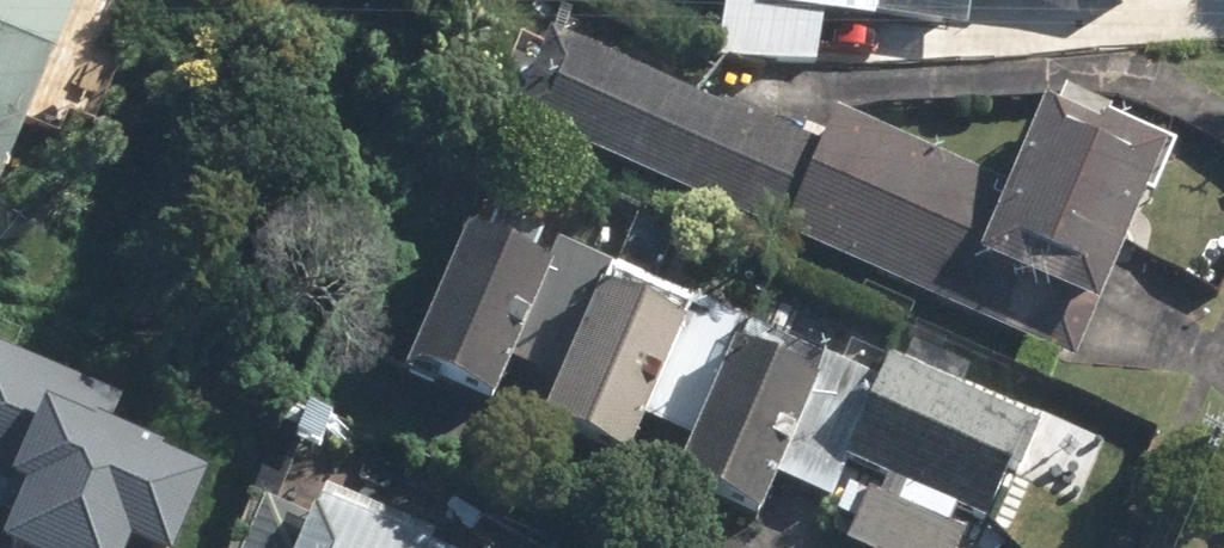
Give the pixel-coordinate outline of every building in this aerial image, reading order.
[(92,0),(0,0),(0,207),(92,0)] [(737,15),(699,11),(691,72),(789,75),(797,25),(940,47),(948,0),(740,0),(737,15)] [(1095,13),(1116,0),(996,0),(1095,13)] [(534,43),(494,131),(1052,379),(1079,319),(1083,321),(1156,158),(1096,131),(1098,125),(1052,105),(1044,122),(1033,117),(994,203),(818,125),(802,162),(534,43)] [(531,236),(484,225),(425,360),(510,397),(570,257),(531,236)] [(669,289),(621,271),(562,413),(647,448),(706,306),(669,289)] [(803,348),(752,334),(694,471),(780,507),(835,373),(803,348)] [(26,547),(128,547),(134,533),(170,547),(174,547),(211,463),(163,442),(165,439),(109,415),(119,390),(0,339),(0,475),(16,482),(0,520),(0,537),(26,547)] [(901,351),(854,455),(898,474),(889,492),(881,488),(858,539),(879,547),(967,547),(976,527),(960,520),(967,505),(996,518),(1017,472),(1024,476),(1050,418),(901,351)] [(300,516),(291,536),(241,514),(226,547),(373,547),(300,516)]
